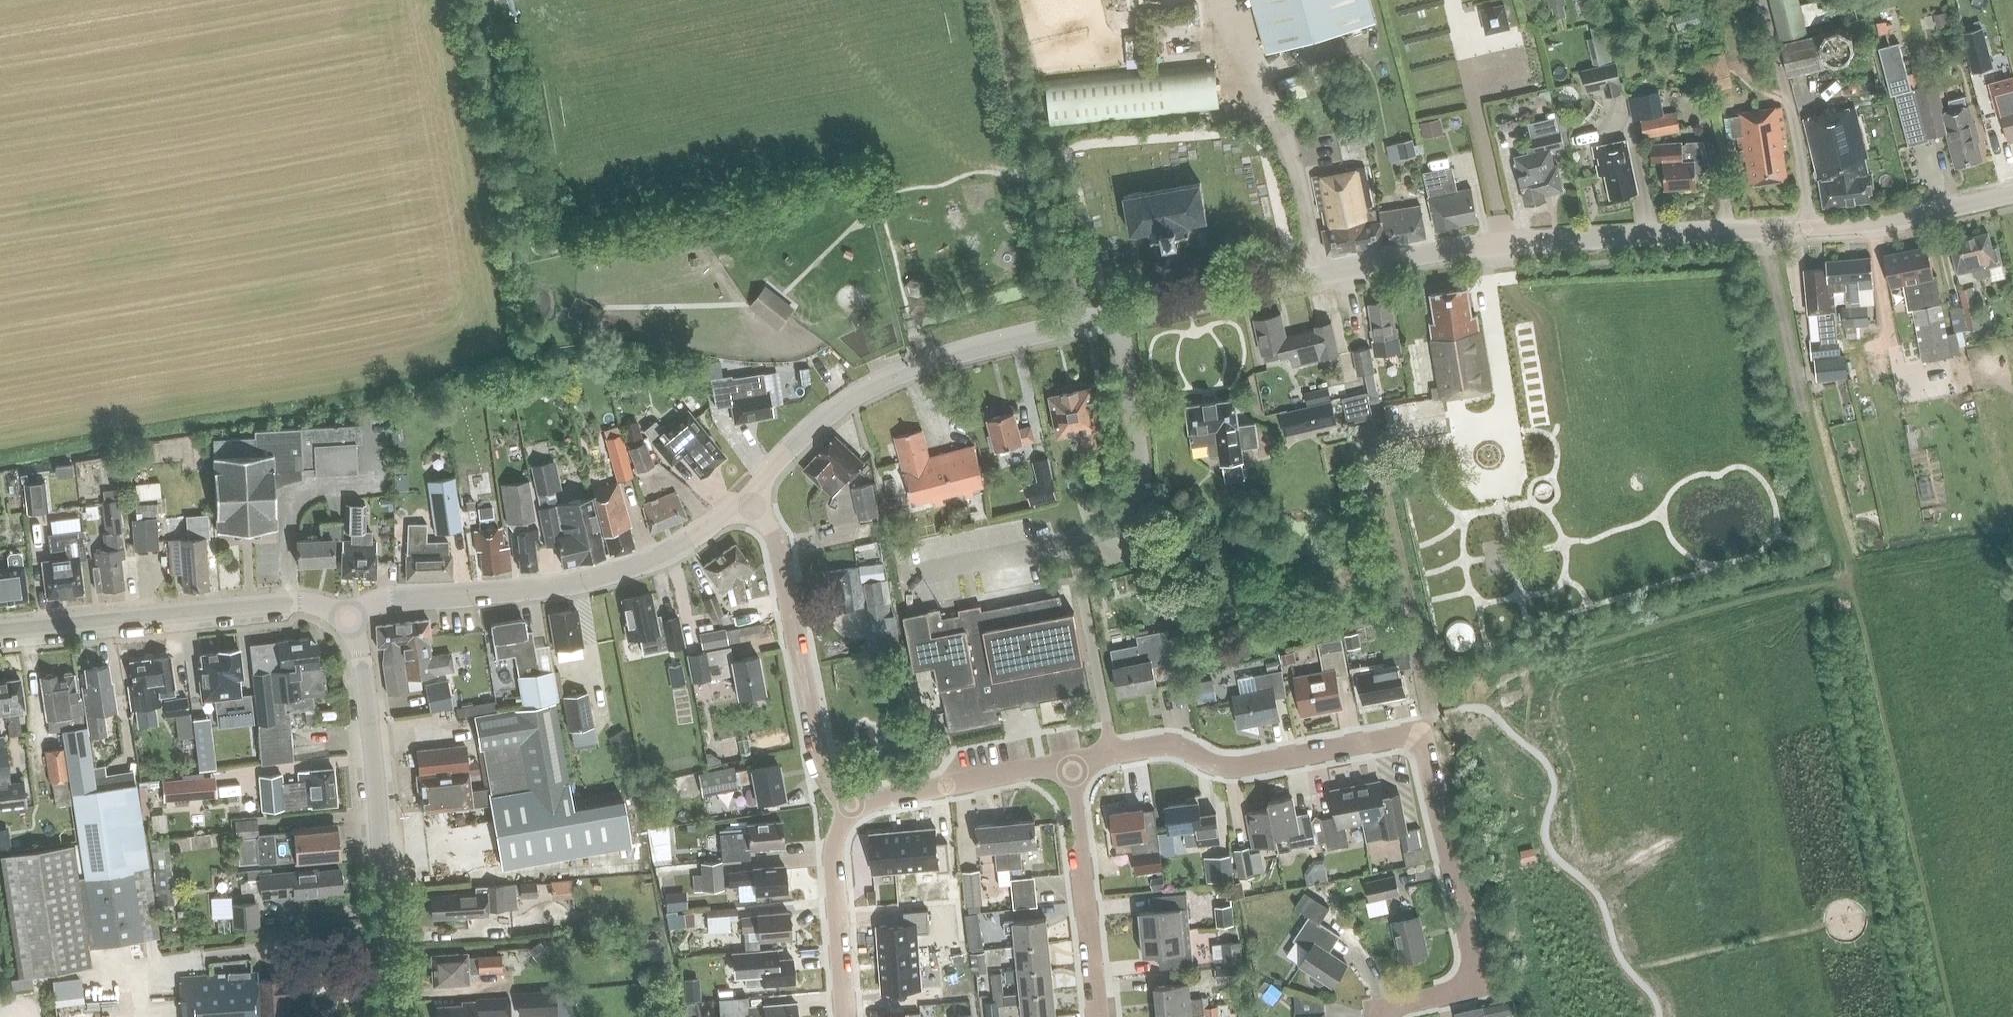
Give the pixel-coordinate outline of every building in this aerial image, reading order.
[(1376,22),(1370,0),(1251,0),(1265,52),(1376,22)] [(1549,7),(1551,7),(1554,19),(1566,17),(1563,4),(1565,4),(1564,0),(1547,0),(1549,7)] [(1807,35),(1805,25),(1830,21),(1827,6),(1818,7),(1817,1),(1800,4),(1799,0),(1771,0),(1780,42),(1807,35)] [(1511,28),(1505,3),(1480,8),(1486,34),(1511,28)] [(1933,15),(1936,30),(1950,28),(1947,12),(1933,15)] [(1621,83),(1616,61),(1613,61),(1604,25),(1591,28),(1593,38),(1587,39),(1593,66),(1582,69),(1587,91),(1603,87),(1605,96),(1620,93),(1618,84),(1621,83)] [(1807,35),(1780,42),(1788,75),(1847,61),(1855,49),(1851,35),(1839,29),(1825,32),(1807,35)] [(1910,89),(1907,78),(1898,43),(1878,48),(1891,95),(1895,94),(1908,146),(1929,141),(1927,137),(1947,132),(1956,166),(1981,160),(1968,107),(1943,114),(1935,83),(1910,89)] [(1988,71),(1982,47),(1969,50),(1975,74),(1988,71)] [(1218,110),(1214,64),(1043,81),(1048,127),(1218,110)] [(2012,141),(2012,103),(2009,104),(2005,89),(1995,91),(2009,142),(2012,141)] [(1663,114),(1659,90),(1629,95),(1632,121),(1641,119),(1644,137),(1680,132),(1677,112),(1663,114)] [(1727,137),(1736,136),(1739,157),(1746,156),(1749,183),(1787,178),(1783,149),(1788,149),(1782,107),(1777,108),(1777,107),(1737,112),(1738,115),(1734,116),(1735,116),(1725,118),(1727,137)] [(1874,201),(1871,173),(1868,173),(1865,158),(1866,158),(1854,108),(1803,120),(1816,168),(1814,169),(1813,171),(1814,177),(1816,179),(1819,178),(1823,206),(1874,201)] [(1567,130),(1564,111),(1555,113),(1559,131),(1560,130),(1561,131),(1567,130)] [(1419,119),(1421,135),(1441,133),(1439,117),(1419,119)] [(1549,148),(1563,145),(1560,131),(1559,131),(1556,117),(1527,123),(1533,148),(1528,149),(1529,154),(1515,157),(1525,204),(1545,199),(1544,194),(1562,190),(1557,166),(1553,167),(1549,148)] [(1416,156),(1413,139),(1396,143),(1400,160),(1416,156)] [(1605,175),(1610,198),(1637,193),(1626,140),(1593,147),(1599,176),(1605,175)] [(1662,162),(1664,189),(1696,187),(1695,173),(1710,169),(1703,140),(1685,142),(1685,144),(1681,145),(1681,142),(1650,144),(1651,163),(1662,162)] [(1435,229),(1476,221),(1471,188),(1457,191),(1452,167),(1423,172),(1428,197),(1428,199),(1435,229)] [(1380,244),(1374,209),(1369,210),(1362,168),(1341,172),(1353,249),(1380,244)] [(1327,253),(1353,249),(1341,172),(1314,176),(1320,212),(1324,211),(1327,229),(1323,229),(1327,253)] [(1187,223),(1206,220),(1200,183),(1123,196),(1130,234),(1150,230),(1152,239),(1162,238),(1163,244),(1179,242),(1178,234),(1189,232),(1187,223)] [(1375,209),(1374,209),(1380,244),(1426,237),(1422,214),(1420,205),(1379,212),(1380,220),(1377,220),(1375,209)] [(1950,241),(1957,273),(1972,270),(1973,276),(1976,278),(1989,275),(1991,275),(1989,266),(2001,264),(1997,245),(1991,247),(1988,233),(1950,241)] [(1927,247),(1882,255),(1890,287),(1902,285),(1907,311),(1912,310),(1922,362),(1960,355),(1959,347),(1956,333),(1947,334),(1936,277),(1934,278),(1927,247)] [(1860,300),(1859,288),(1873,287),(1871,257),(1848,259),(1852,301),(1860,300)] [(1852,301),(1848,259),(1826,260),(1826,268),(1828,290),(1833,290),(1844,289),(1845,301),(1852,301)] [(1828,290),(1826,268),(1806,269),(1807,287),(1808,312),(1817,311),(1819,338),(1809,339),(1810,358),(1820,358),(1823,375),(1848,371),(1846,355),(1840,356),(1838,342),(1837,342),(1835,320),(1833,290),(1828,290)] [(795,309),(766,286),(749,306),(778,330),(795,309)] [(1965,346),(1962,331),(1980,327),(1972,287),(1959,290),(1962,307),(1951,309),(1956,333),(1959,347),(1965,346)] [(1436,293),(1430,294),(1435,323),(1430,324),(1433,339),(1431,339),(1438,386),(1429,388),(1431,399),(1441,397),(1442,398),(1490,390),(1481,332),(1479,332),(1476,315),(1471,316),(1466,288),(1436,293)] [(1400,351),(1397,328),(1395,328),(1391,301),(1387,302),(1384,299),(1379,300),(1377,303),(1369,304),(1374,341),(1383,339),(1385,353),(1400,351)] [(1854,306),(1855,326),(1868,325),(1866,305),(1854,306)] [(1855,326),(1854,306),(1841,307),(1843,328),(1855,326)] [(1292,366),(1339,355),(1332,322),(1313,326),(1314,330),(1285,337),(1280,314),(1253,320),(1263,361),(1290,355),(1292,366)] [(1380,400),(1370,346),(1353,350),(1357,375),(1366,373),(1371,402),(1380,400)] [(716,382),(719,401),(729,399),(732,424),(772,416),(769,390),(759,391),(758,385),(738,388),(736,378),(716,382)] [(1083,449),(1101,445),(1097,429),(1100,428),(1091,387),(1049,396),(1058,436),(1079,432),(1083,449)] [(1303,393),(1306,405),(1331,399),(1328,387),(1303,393)] [(1237,424),(1234,399),(1185,405),(1189,432),(1191,446),(1208,444),(1209,455),(1220,454),(1224,483),(1244,480),(1240,449),(1258,446),(1256,422),(1237,424)] [(1331,399),(1306,405),(1279,411),(1283,427),(1314,420),(1317,435),(1338,430),(1331,399)] [(702,474),(705,474),(709,471),(709,469),(724,456),(686,410),(662,430),(654,421),(644,430),(671,463),(681,455),(699,477),(702,474)] [(996,451),(1034,442),(1031,427),(1018,430),(1014,412),(988,419),(996,451)] [(641,437),(636,420),(623,424),(628,441),(641,437)] [(214,457),(212,457),(216,532),(233,531),(233,537),(259,536),(259,530),(276,529),(274,485),(300,478),(300,470),(315,470),(315,476),(344,474),(356,474),(354,444),(361,444),(360,426),(342,427),(254,431),(255,438),(214,440),(214,457)] [(632,477),(618,426),(603,430),(617,481),(632,477)] [(901,465),(929,458),(922,430),(894,437),(901,465)] [(845,482),(862,462),(835,436),(833,439),(803,470),(821,487),(822,486),(832,495),(844,482),(845,482)] [(653,465),(644,442),(627,448),(636,472),(653,465)] [(975,496),(973,489),(984,486),(974,446),(943,454),(953,494),(964,491),(966,498),(975,496)] [(943,454),(929,458),(901,465),(911,504),(934,499),(936,506),(945,504),(943,496),(953,494),(943,454)] [(540,508),(537,509),(545,546),(556,543),(561,566),(603,556),(590,497),(557,504),(554,490),(561,489),(555,461),(530,466),(540,508)] [(453,477),(427,481),(435,534),(460,531),(453,477)] [(1039,494),(1027,496),(1029,504),(1056,498),(1052,478),(1036,482),(1039,494)] [(534,520),(529,480),(501,484),(507,524),(534,520)] [(48,511),(45,481),(23,484),(26,514),(48,511)] [(135,498),(160,496),(159,481),(134,483),(135,498)] [(609,555),(634,548),(628,527),(629,526),(617,482),(591,489),(602,534),(604,533),(609,555)] [(879,514),(872,483),(852,488),(858,519),(879,514)] [(656,501),(651,503),(650,501),(640,505),(648,533),(685,518),(674,491),(655,499),(656,501)] [(94,553),(95,568),(93,568),(95,591),(123,588),(121,559),(124,559),(118,500),(101,501),(104,532),(102,533),(104,552),(94,553)] [(342,541),(340,577),(375,578),(375,551),(375,542),(371,542),(371,531),(364,531),(364,521),(364,506),(344,507),(345,534),(346,534),(350,534),(350,540),(342,540),(342,541)] [(492,507),(477,509),(479,520),(493,518),(492,507)] [(904,534),(899,512),(888,515),(892,537),(904,534)] [(50,518),(51,530),(78,528),(78,517),(50,518)] [(154,517),(132,519),(134,540),(135,552),(157,550),(154,517)] [(331,540),(343,539),(342,521),(319,522),(320,539),(294,540),(295,564),(332,562),(331,540)] [(407,523),(407,531),(406,555),(405,555),(405,578),(451,578),(451,555),(447,555),(447,542),(424,542),(424,523),(407,523)] [(482,574),(510,571),(508,547),(503,548),(501,528),(473,531),(475,552),(479,551),(482,574)] [(50,561),(42,562),(47,597),(82,593),(78,561),(86,560),(82,530),(47,534),(50,561)] [(533,540),(539,540),(538,530),(510,532),(512,559),(518,559),(519,569),(536,568),(533,540)] [(204,538),(203,538),(168,540),(170,570),(181,569),(182,591),(208,589),(204,538)] [(733,544),(702,566),(716,586),(722,594),(732,585),(736,603),(746,601),(740,579),(753,571),(733,544)] [(7,568),(0,569),(0,603),(27,601),(23,566),(22,567),(20,555),(18,552),(9,553),(6,557),(7,568)] [(837,612),(864,607),(858,567),(830,571),(837,612)] [(884,603),(881,580),(865,582),(870,619),(890,616),(888,603),(884,603)] [(656,623),(650,594),(621,600),(626,625),(624,625),(627,640),(639,637),(642,654),(683,645),(677,617),(660,621),(660,622),(656,623)] [(722,615),(715,595),(704,599),(712,622),(725,625),(730,622),(727,613),(722,615)] [(905,615),(903,615),(909,647),(913,671),(934,667),(938,690),(940,689),(949,733),(1003,722),(1001,709),(1023,704),(1022,700),(1036,697),(1037,702),(1089,691),(1084,661),(1083,661),(1074,611),(1063,613),(1060,595),(941,618),(940,608),(905,615)] [(554,650),(581,646),(576,610),(548,614),(554,650)] [(706,612),(692,613),(694,630),(707,628),(706,612)] [(521,706),(558,701),(553,670),(537,673),(532,641),(531,631),(525,632),(523,619),(489,624),(492,642),(494,658),(514,655),(515,665),(521,706)] [(427,641),(430,640),(427,620),(375,626),(376,647),(383,646),(382,663),(386,694),(408,690),(406,679),(433,676),(433,673),(451,671),(449,654),(429,656),(427,641)] [(1136,636),(1141,662),(1114,667),(1120,695),(1156,688),(1152,667),(1166,664),(1167,669),(1184,666),(1176,628),(1136,636)] [(724,629),(699,634),(702,649),(727,644),(724,629)] [(326,694),(323,664),(317,665),(315,642),(309,638),(275,642),(276,644),(249,644),(253,672),(251,672),(262,764),(292,760),(287,712),(313,709),(312,696),(326,694)] [(1318,643),(1320,653),(1323,671),(1294,677),(1301,716),(1342,708),(1336,676),(1348,674),(1341,638),(1318,643)] [(737,698),(764,693),(757,656),(731,661),(729,648),(686,655),(691,682),(733,674),(737,698)] [(217,723),(252,719),(250,695),(240,696),(238,678),(241,677),(238,650),(217,652),(200,654),(202,666),(197,666),(201,699),(214,698),(217,723)] [(1401,675),(1411,673),(1407,652),(1383,656),(1386,668),(1358,674),(1364,704),(1405,696),(1401,675)] [(132,686),(128,686),(131,710),(137,709),(155,707),(160,707),(159,699),(173,697),(168,657),(128,662),(132,686)] [(685,683),(681,665),(667,667),(670,686),(685,683)] [(107,735),(104,712),(115,711),(110,683),(109,684),(107,666),(84,669),(86,687),(82,688),(89,737),(107,735)] [(1275,698),(1286,696),(1282,670),(1254,676),(1257,691),(1233,695),(1238,727),(1279,720),(1275,698)] [(73,805),(94,947),(158,938),(134,770),(93,776),(86,726),(83,726),(79,699),(77,700),(76,691),(78,691),(76,674),(73,674),(70,672),(64,673),(62,676),(57,676),(57,675),(40,678),(46,720),(48,720),(50,732),(61,731),(64,748),(44,751),(49,783),(51,783),(55,807),(73,805)] [(25,712),(20,679),(0,682),(0,716),(3,715),(4,721),(9,720),(9,723),(7,723),(9,736),(21,735),(18,713),(25,712)] [(1198,703),(1216,699),(1212,679),(1193,683),(1198,703)] [(568,731),(593,727),(587,692),(562,697),(568,731)] [(449,693),(427,699),(431,712),(453,707),(449,693)] [(192,737),(187,696),(163,700),(165,716),(174,715),(177,739),(192,737)] [(496,710),(494,700),(455,707),(457,717),(496,710)] [(543,704),(473,715),(485,791),(488,791),(500,868),(630,847),(622,798),(572,807),(568,782),(555,702),(543,704)] [(315,724),(313,709),(304,710),(306,725),(315,724)] [(207,716),(192,718),(198,769),(214,767),(207,716)] [(466,770),(464,745),(416,750),(418,775),(422,812),(456,808),(456,805),(470,803),(467,772),(465,773),(465,770),(466,770)] [(4,749),(0,750),(0,781),(8,780),(4,749)] [(479,775),(477,761),(468,762),(469,775),(479,775)] [(756,803),(784,798),(778,765),(751,770),(751,767),(734,771),(737,784),(752,781),(756,803)] [(337,805),(334,768),(296,771),(297,782),(281,783),(281,774),(258,776),(261,811),(337,805)] [(163,801),(195,798),(193,777),(162,780),(163,801)] [(23,780),(0,783),(0,811),(27,807),(23,780)] [(1401,834),(1404,851),(1420,848),(1416,828),(1407,830),(1400,793),(1383,797),(1380,781),(1356,785),(1363,823),(1366,841),(1401,834)] [(1345,826),(1363,823),(1356,785),(1331,790),(1336,817),(1322,820),(1328,849),(1349,845),(1345,826)] [(1269,802),(1277,843),(1279,853),(1289,851),(1293,848),(1316,844),(1312,821),(1297,823),(1292,797),(1269,802)] [(1198,802),(1165,806),(1168,832),(1183,830),(1185,847),(1219,843),(1216,813),(1199,815),(1198,802)] [(1247,812),(1253,848),(1277,843),(1269,802),(1268,802),(1270,808),(1247,812)] [(1155,814),(1144,815),(1143,808),(1110,813),(1114,842),(1144,838),(1145,850),(1133,851),(1134,864),(1135,864),(1136,874),(1162,871),(1155,814)] [(238,865),(256,864),(294,861),(337,858),(335,824),(308,826),(308,830),(291,831),(266,833),(266,836),(256,837),(254,820),(234,822),(238,865)] [(1003,823),(1008,869),(1022,867),(1021,848),(1036,847),(1034,820),(1003,823)] [(747,833),(719,835),(721,861),(748,859),(747,849),(782,847),(780,821),(746,824),(747,833)] [(1008,869),(1003,823),(976,825),(978,852),(995,851),(997,870),(1008,869)] [(917,872),(939,870),(936,830),(914,832),(917,872)] [(895,873),(917,872),(914,832),(892,833),(895,873)] [(873,875),(895,873),(892,833),(870,835),(873,875)] [(174,904),(171,870),(166,838),(151,841),(156,906),(174,904)] [(72,844),(0,855),(0,857),(19,977),(10,979),(12,989),(32,986),(30,975),(91,966),(90,958),(72,844)] [(1255,876),(1248,846),(1234,849),(1238,868),(1233,869),(1235,877),(1239,876),(1240,879),(1255,876)] [(1234,879),(1231,855),(1203,858),(1206,882),(1234,879)] [(723,889),(721,861),(700,863),(701,874),(692,874),(693,892),(723,889)] [(752,885),(753,895),(786,892),(783,866),(751,869),(751,871),(726,873),(728,887),(752,885)] [(259,879),(260,889),(292,886),(293,899),(319,896),(318,894),(341,892),(340,886),(342,883),(342,878),(339,876),(338,869),(316,871),(316,870),(271,874),(271,868),(247,871),(248,880),(259,879)] [(997,877),(1009,876),(1008,869),(997,870),(997,877)] [(983,905),(980,871),(963,872),(965,906),(983,905)] [(1399,896),(1395,875),(1364,881),(1368,902),(1399,896)] [(1038,907),(1035,877),(1011,879),(1014,909),(1038,907)] [(1165,887),(1164,878),(1151,879),(1152,889),(1165,887)] [(551,879),(551,896),(570,896),(570,879),(551,879)] [(1244,896),(1242,881),(1225,884),(1227,899),(1244,896)] [(537,897),(536,882),(520,883),(520,898),(537,897)] [(456,918),(477,917),(485,916),(485,911),(504,910),(504,909),(515,909),(514,885),(473,887),(473,893),(445,894),(445,896),(430,897),(431,917),(452,915),(456,918)] [(1329,907),(1304,891),(1295,906),(1320,922),(1329,907)] [(687,909),(685,892),(664,893),(665,910),(687,909)] [(1189,928),(1187,908),(1186,894),(1152,897),(1154,911),(1138,912),(1140,934),(1189,928)] [(259,927),(258,901),(230,903),(232,928),(259,927)] [(1234,926),(1234,921),(1232,905),(1214,907),(1216,927),(1234,926)] [(737,921),(736,907),(706,909),(708,933),(730,931),(729,921),(737,921)] [(684,914),(684,913),(666,915),(668,929),(694,925),(693,912),(684,914)] [(757,940),(790,938),(788,912),(755,915),(755,916),(740,917),(741,932),(756,931),(757,940)] [(1333,987),(1347,964),(1323,948),(1334,932),(1310,916),(1293,940),(1309,951),(1300,965),(1310,972),(1308,975),(1309,980),(1318,985),(1322,984),(1325,981),(1333,987)] [(1401,961),(1428,954),(1419,917),(1392,923),(1401,961)] [(1016,946),(1048,943),(1046,918),(1004,922),(1005,933),(1014,932),(1016,946)] [(878,945),(918,942),(916,920),(877,923),(878,945)] [(1189,928),(1140,934),(1142,956),(1167,953),(1168,968),(1193,965),(1189,928)] [(981,948),(980,935),(968,936),(969,949),(981,948)] [(548,952),(539,941),(528,951),(536,962),(548,952)] [(880,966),(920,963),(918,942),(878,945),(880,966)] [(1243,962),(1241,942),(1221,944),(1222,964),(1243,962)] [(1018,970),(1051,967),(1048,943),(1016,946),(1005,947),(1006,956),(1016,955),(1018,970)] [(745,985),(793,982),(792,958),(761,960),(760,950),(732,952),(733,968),(743,968),(745,985)] [(987,973),(985,952),(970,954),(972,974),(987,973)] [(432,986),(468,984),(467,973),(477,972),(477,973),(500,972),(499,956),(466,957),(466,953),(430,955),(432,986)] [(881,988),(921,985),(920,963),(880,966),(881,988)] [(1020,994),(1053,990),(1051,967),(1018,970),(1005,971),(1006,982),(1019,981),(1020,993),(1020,994)] [(256,981),(256,972),(223,974),(223,977),(216,977),(216,975),(178,977),(180,1005),(285,999),(294,998),(293,978),(256,981)] [(1003,989),(1001,973),(991,974),(993,990),(1003,989)] [(53,1000),(80,996),(77,974),(50,978),(53,1000)] [(1284,993),(1271,983),(1270,984),(1264,981),(1256,991),(1275,1006),(1284,993)] [(1207,998),(1191,1000),(1189,983),(1154,986),(1157,1011),(1203,1007),(1208,1006),(1207,998)] [(1003,995),(1003,989),(993,990),(994,1006),(1021,1004),(1022,1016),(1030,1016),(1055,1015),(1053,990),(1020,994),(1020,993),(1003,995)] [(718,999),(719,1015),(737,1013),(738,1016),(796,1016),(795,1003),(747,1006),(746,997),(718,999)] [(502,998),(473,999),(473,1001),(460,1002),(460,1005),(436,1006),(436,1016),(511,1016),(509,998),(502,998)] [(285,999),(180,1005),(181,1016),(286,1016),(285,999)] [(1157,1011),(1157,1016),(1192,1016),(1203,1015),(1203,1007),(1157,1011)] [(1483,1007),(1455,1013),(1456,1016),(1485,1016),(1483,1007)]
